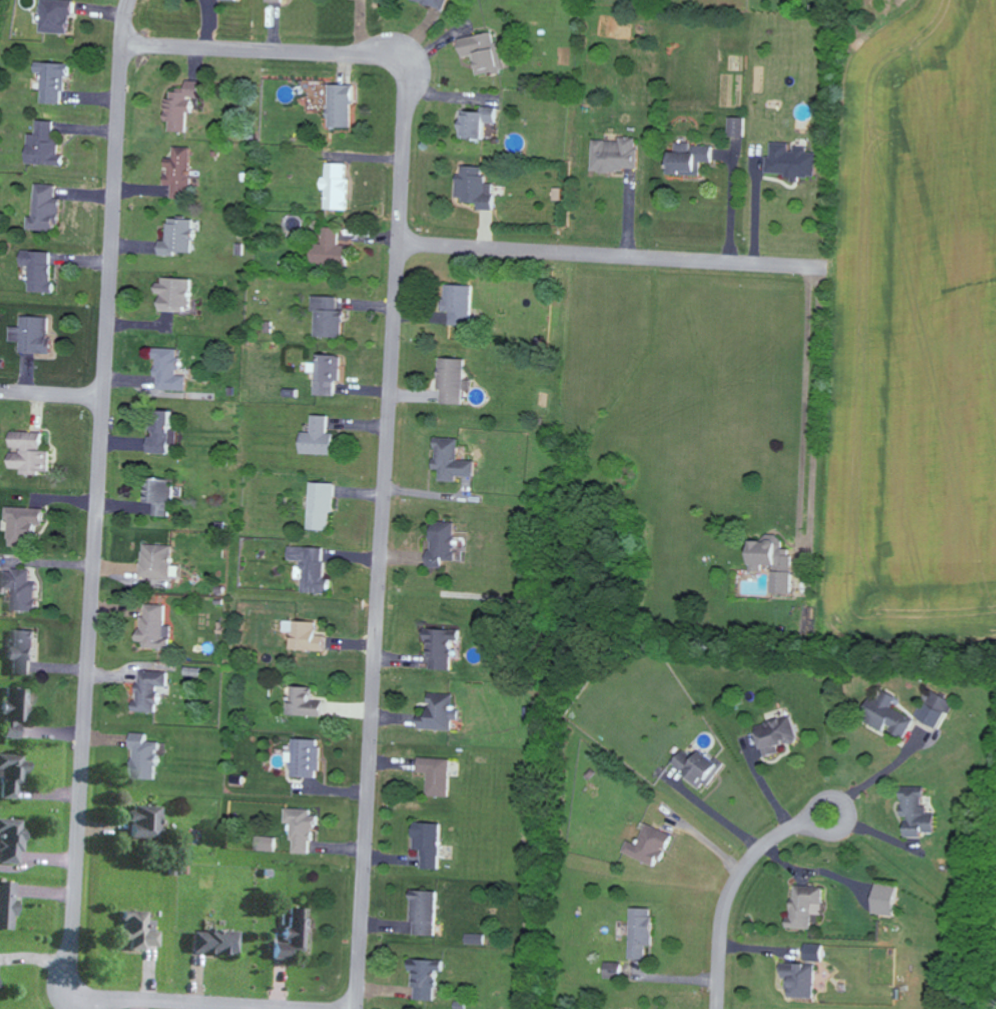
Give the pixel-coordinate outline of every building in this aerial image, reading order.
[(72,0),(40,0),(39,32),(68,33),(69,16),(72,16),(73,0),(72,0)] [(458,38),(462,58),(473,56),(477,76),(501,71),(494,32),(458,38)] [(40,104),(64,104),(65,63),(34,62),(34,73),(41,73),(40,104)] [(185,132),(186,112),(191,113),(192,98),(199,98),(200,81),(186,80),(185,90),(167,89),(165,122),(168,122),(168,131),(185,132)] [(352,85),(328,84),(327,128),(352,128),(352,85)] [(496,107),(480,107),(480,112),(461,112),(461,139),(484,138),(484,123),(496,122),(496,107)] [(745,138),(745,118),(729,117),(729,137),(745,138)] [(26,164),(62,166),(62,155),(57,155),(58,139),(52,139),(53,121),(35,120),(35,134),(27,134),(26,164)] [(593,140),(592,172),(624,173),(624,168),(637,169),(638,138),(621,137),(620,141),(593,140)] [(714,146),(692,145),(692,143),(676,142),(676,152),(671,152),(670,175),(701,176),(702,162),(713,163),(714,146)] [(766,174),(791,175),(791,182),(801,182),(801,177),(817,177),(818,152),(808,152),(808,147),(792,146),(792,143),(772,142),(771,155),(767,155),(766,174)] [(170,185),(170,198),(189,198),(190,147),(172,147),(172,158),(165,158),(164,185),(170,185)] [(346,210),(347,164),(326,163),(325,177),(322,177),(321,190),(325,190),(324,209),(346,210)] [(493,210),(494,184),(484,183),(485,168),(457,166),(455,201),(478,202),(478,209),(493,210)] [(26,229),(57,231),(58,199),(54,198),(54,185),(34,184),(33,217),(26,217),(26,229)] [(190,255),(191,219),(166,219),(165,241),(158,240),(158,254),(190,255)] [(311,244),(311,265),(348,264),(347,246),(338,246),(338,228),(322,228),(322,243),(311,244)] [(21,266),(29,267),(28,292),(49,293),(51,252),(21,251),(21,266)] [(189,311),(189,279),(154,279),(155,294),(158,294),(158,312),(189,311)] [(472,286),(444,285),(443,312),(450,312),(449,325),(470,326),(472,286)] [(336,310),(337,297),(311,296),(310,311),(314,311),(313,337),(341,338),(342,310),(336,310)] [(9,327),(9,341),(18,342),(18,353),(49,354),(50,337),(47,337),(48,317),(20,317),(20,327),(9,327)] [(177,349),(154,348),(153,389),(184,391),(185,376),(176,376),(177,349)] [(340,356),(314,355),(313,396),(334,396),(334,382),(339,382),(340,356)] [(463,404),(464,359),(438,358),(438,390),(441,390),(441,404),(463,404)] [(170,412),(159,411),(158,424),(152,424),(152,436),(147,436),(146,454),(167,454),(168,445),(175,445),(176,430),(169,429),(170,412)] [(327,433),(328,417),(311,416),(310,433),(300,432),(300,454),(334,455),(334,434),(327,433)] [(41,432),(10,432),(9,451),(9,469),(20,469),(19,474),(48,474),(48,451),(40,451),(41,432)] [(459,437),(435,436),(434,468),(440,468),(440,480),(457,481),(458,475),(475,475),(476,459),(458,459),(459,437)] [(152,514),(170,515),(171,478),(145,477),(144,501),(153,501),(152,514)] [(328,529),(329,512),(333,512),(334,481),(309,480),(308,528),(328,529)] [(42,524),(42,507),(7,505),(5,543),(31,544),(32,524),(42,524)] [(428,566),(444,566),(444,560),(457,560),(457,521),(432,521),(432,550),(428,550),(428,566)] [(773,592),(792,593),(793,548),(784,547),(785,535),(767,535),(766,539),(752,539),(751,569),(764,570),(764,564),(773,564),(773,592)] [(171,544),(141,543),(140,577),(170,578),(171,544)] [(35,609),(35,581),(29,581),(29,570),(0,569),(0,587),(11,587),(10,609),(35,609)] [(165,604),(145,603),(144,616),(139,616),(138,640),(143,641),(143,647),(169,648),(170,625),(164,624),(165,604)] [(291,648),(325,650),(325,634),(316,634),(316,621),(283,620),(282,631),(292,631),(291,648)] [(427,668),(451,669),(453,639),(461,639),(461,629),(429,627),(427,668)] [(31,674),(33,630),(12,629),(11,646),(6,646),(5,659),(10,659),(9,673),(31,674)] [(132,711),(156,711),(156,685),(167,686),(167,670),(137,670),(137,700),(132,700),(132,711)] [(312,686),(289,685),(288,714),(322,715),(323,700),(311,700),(312,686)] [(0,737),(17,737),(17,720),(28,720),(29,688),(2,687),(0,737)] [(890,707),(896,695),(885,690),(880,699),(871,695),(860,718),(886,730),(887,729),(905,737),(914,718),(890,707)] [(955,700),(932,691),(925,708),(919,706),(915,717),(939,726),(944,711),(950,713),(955,700)] [(418,728),(453,729),(453,719),(460,719),(460,709),(454,709),(455,693),(430,692),(429,714),(419,714),(418,728)] [(756,725),(765,756),(780,752),(779,746),(799,740),(792,715),(756,725)] [(157,741),(146,740),(146,732),(131,732),(130,748),(133,748),(132,778),(156,779),(157,741)] [(319,738),(291,737),(290,776),(318,777),(319,738)] [(673,762),(687,772),(684,775),(704,790),(722,766),(701,750),(695,758),(683,749),(673,762)] [(15,798),(15,786),(23,786),(24,755),(0,754),(0,797),(15,798)] [(450,758),(418,757),(418,772),(427,773),(427,795),(449,796),(450,758)] [(906,837),(922,837),(922,831),(935,831),(935,813),(927,813),(927,806),(923,806),(923,786),(901,786),(901,816),(906,816),(906,837)] [(159,805),(128,804),(128,820),(129,820),(128,837),(158,838),(159,805)] [(309,808),(284,807),(283,822),(291,823),(290,852),(311,853),(313,815),(309,814),(309,808)] [(19,863),(21,819),(0,818),(0,862),(19,863)] [(421,868),(439,868),(440,822),(413,822),(413,849),(421,849),(421,868)] [(622,852),(657,867),(671,834),(646,823),(638,844),(627,839),(622,852)] [(274,836),(254,835),(254,850),(274,851),(274,836)] [(0,881),(0,928),(12,928),(13,881),(0,881)] [(895,915),(899,885),(876,883),(873,913),(895,915)] [(824,886),(793,885),(791,917),(786,917),(786,928),(811,929),(812,903),(823,903),(824,886)] [(413,934),(435,935),(436,890),(410,889),(409,921),(413,921),(413,934)] [(308,908),(289,907),(288,927),(283,927),(282,941),(273,941),(272,957),(289,958),(289,950),(306,951),(308,908)] [(653,908),(631,907),(629,958),(646,958),(647,945),(652,945),(653,908)] [(145,910),(121,909),(119,939),(128,939),(127,949),(144,949),(144,946),(156,946),(157,930),(151,930),(152,919),(145,919),(145,910)] [(237,930),(192,929),(191,952),(236,953),(237,930)] [(483,944),(483,934),(465,933),(464,943),(483,944)] [(804,960),(823,961),(823,944),(805,943),(804,960)] [(410,999),(434,1000),(435,970),(443,970),(443,960),(412,959),(410,999)] [(621,962),(605,961),(605,977),(621,977),(621,962)] [(789,997),(815,997),(816,963),(783,963),(783,988),(789,988),(789,997)]
